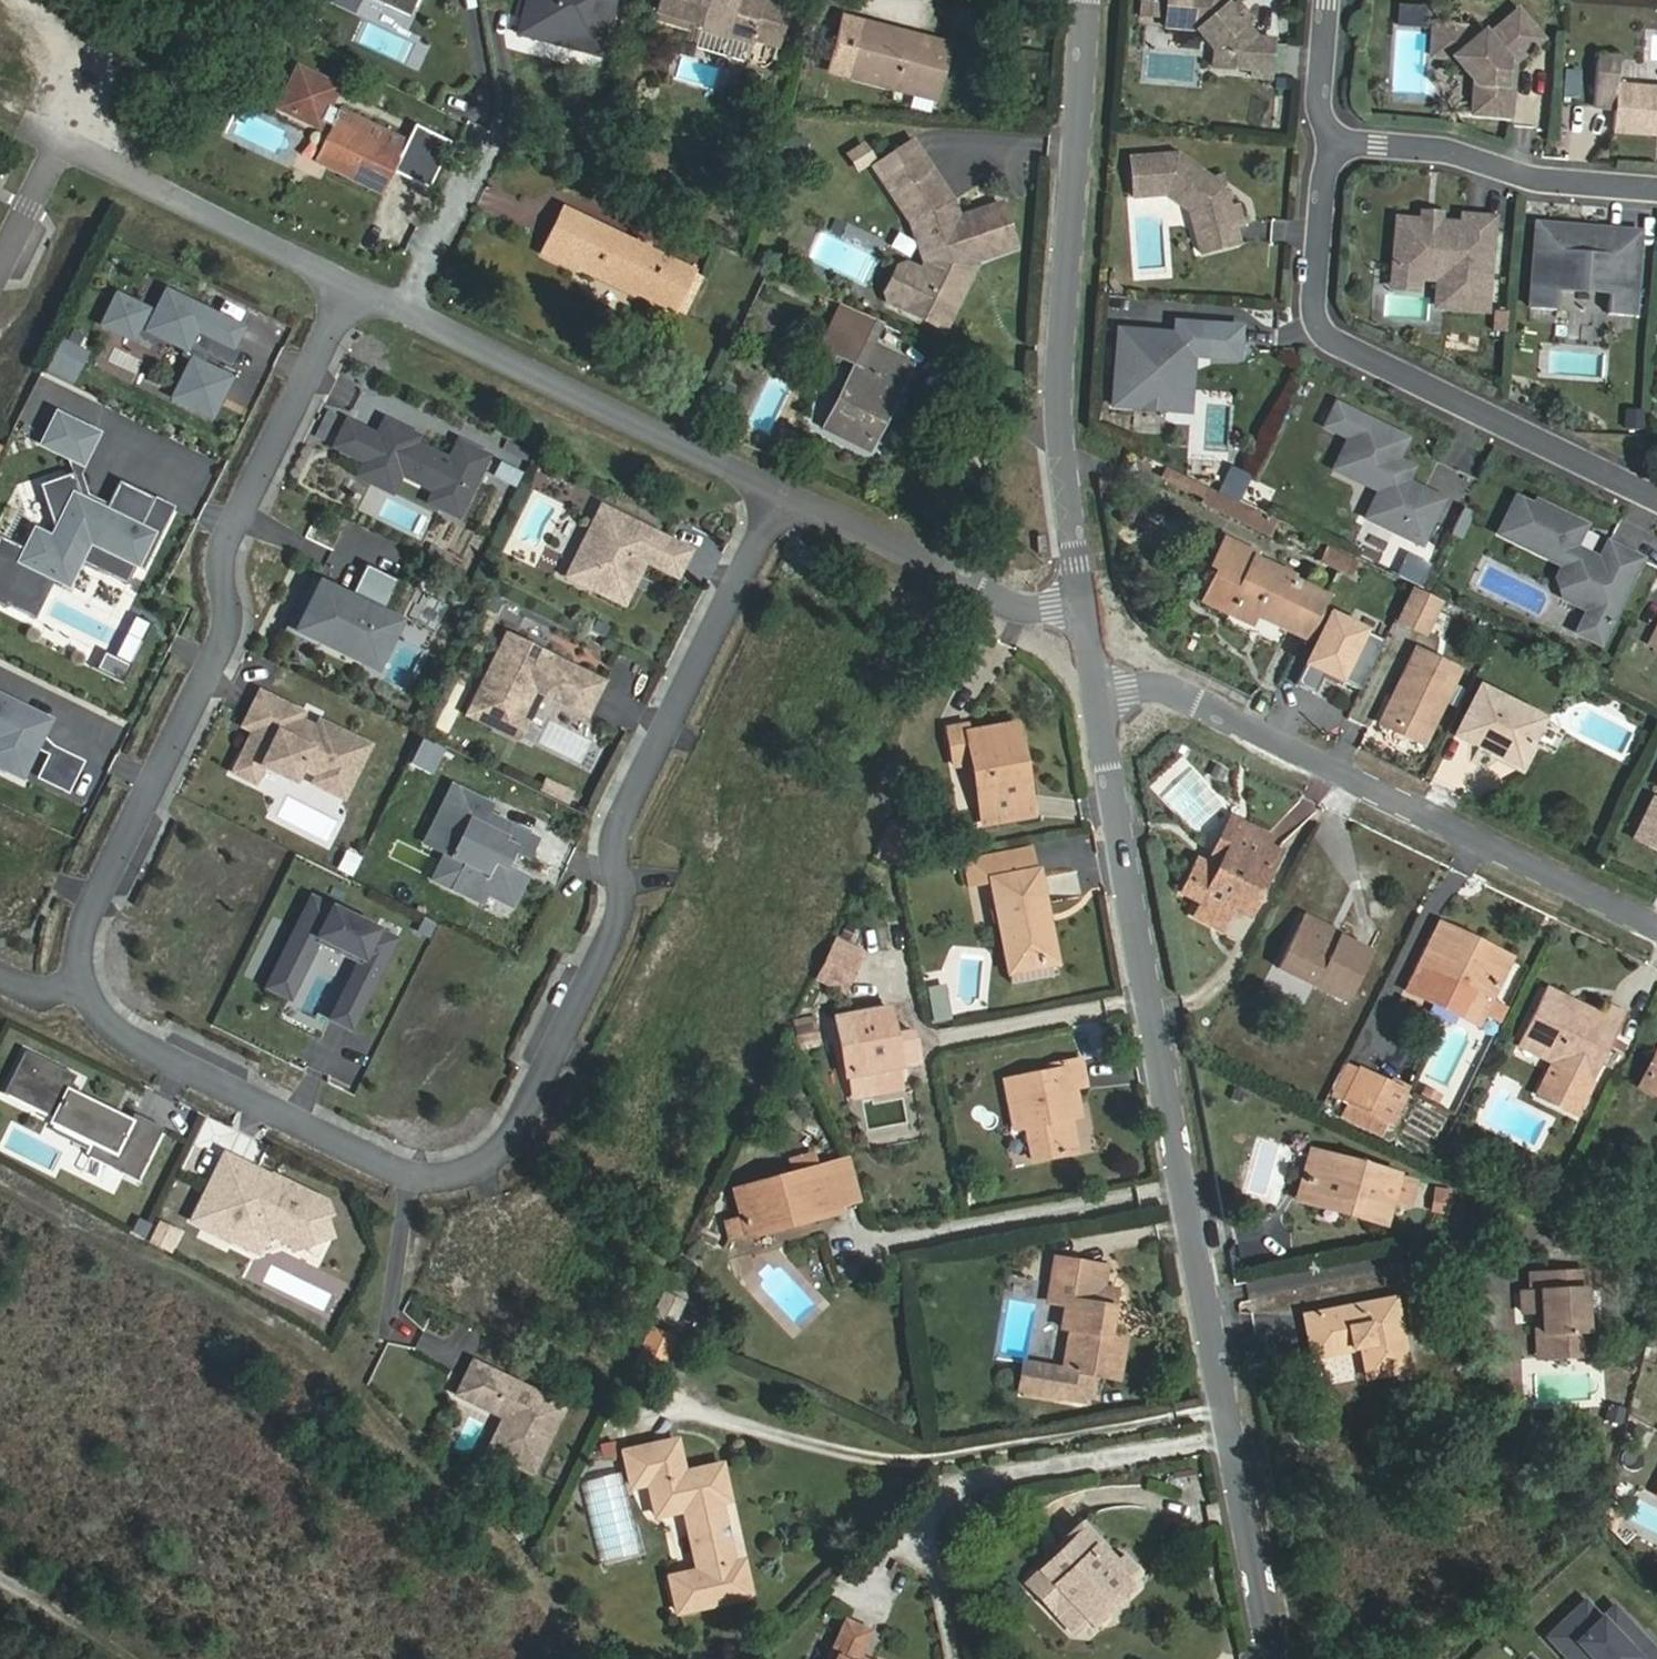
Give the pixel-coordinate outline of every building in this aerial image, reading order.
[(407,21),(417,0),(362,0),(407,21)] [(612,0),(526,0),(521,16),(534,30),(561,38),(580,33),(602,39),(612,0)] [(658,9),(687,17),(686,21),(701,26),(696,41),(717,48),(721,35),(750,43),(751,39),(777,47),(789,4),(771,0),(766,0),(766,1),(761,0),(660,0),(658,9)] [(1168,35),(1199,37),(1216,58),(1228,59),(1234,66),(1233,76),(1255,78),(1255,85),(1273,86),(1275,47),(1258,45),(1244,28),(1233,15),(1221,0),(1171,0),(1168,35)] [(1397,3),(1395,24),(1427,27),(1429,6),(1397,3)] [(1240,10),(1233,15),(1244,28),(1250,23),(1240,10)] [(517,31),(597,54),(602,39),(580,33),(561,38),(534,30),(521,16),(517,31)] [(1473,120),(1509,123),(1512,93),(1504,92),(1505,77),(1514,69),(1542,46),(1518,18),(1487,44),(1483,39),(1477,45),(1468,35),(1451,33),(1448,63),(1454,64),(1473,93),(1473,120)] [(863,23),(848,78),(933,100),(948,45),(903,34),(863,23)] [(1448,63),(1451,33),(1434,32),(1432,62),(1448,63)] [(1228,59),(1216,58),(1215,75),(1233,76),(1234,66),(1228,59)] [(1618,91),(1620,64),(1598,62),(1594,112),(1616,114),(1614,137),(1656,140),(1656,94),(1618,91)] [(324,130),(339,79),(291,65),(276,116),(324,130)] [(1512,93),(1514,69),(1505,77),(1504,92),(1512,93)] [(1562,98),(1579,100),(1581,71),(1565,69),(1562,98)] [(339,110),(313,161),(379,193),(390,173),(407,180),(422,150),(339,110)] [(860,172),(878,158),(865,140),(847,154),(860,172)] [(912,141),(873,165),(909,221),(922,263),(918,271),(904,264),(894,268),(882,292),(886,302),(941,329),(974,260),(1013,248),(999,205),(956,219),(950,202),(912,141)] [(1212,188),(1215,184),(1181,161),(1133,165),(1136,204),(1168,201),(1192,216),(1204,259),(1241,249),(1237,232),(1243,230),(1238,211),(1232,213),(1226,193),(1220,194),(1212,188)] [(1226,193),(1224,183),(1215,184),(1212,188),(1220,194),(1226,193)] [(577,269),(598,279),(600,280),(602,276),(673,310),(691,271),(563,208),(540,253),(539,254),(575,272),(577,269)] [(1442,226),(1443,218),(1426,216),(1426,225),(1430,225),(1430,230),(1438,231),(1439,226),(1442,226)] [(1488,314),(1497,223),(1467,220),(1466,228),(1442,226),(1439,226),(1438,231),(1430,230),(1430,225),(1426,225),(1401,223),(1397,273),(1450,277),(1447,311),(1488,314)] [(1643,238),(1540,230),(1533,313),(1559,315),(1560,296),(1570,288),(1604,291),(1612,300),(1611,319),(1636,321),(1643,238)] [(1450,277),(1397,273),(1396,291),(1420,293),(1420,281),(1443,283),(1441,310),(1447,311),(1450,277)] [(102,325),(132,340),(141,322),(149,326),(147,330),(155,334),(186,349),(183,355),(192,360),(174,397),(212,416),(231,378),(200,363),(204,355),(213,337),(233,347),(243,328),(216,315),(215,318),(205,313),(206,310),(167,291),(155,313),(117,295),(102,325)] [(880,325),(839,305),(818,347),(854,366),(823,429),(868,452),(911,367),(871,346),(880,325)] [(141,322),(132,340),(148,348),(155,334),(147,330),(149,326),(141,322)] [(1207,361),(1209,330),(1178,328),(1178,340),(1121,336),(1116,411),(1145,413),(1145,405),(1169,407),(1184,395),(1186,367),(1194,368),(1195,360),(1207,361)] [(213,337),(204,355),(229,368),(238,350),(233,347),(213,337)] [(73,383),(89,352),(63,339),(48,371),(73,383)] [(1145,405),(1145,413),(1191,417),(1194,368),(1186,367),(1184,395),(1169,407),(1145,405)] [(102,432),(57,411),(41,445),(86,466),(102,432)] [(1377,430),(1338,411),(1327,432),(1347,442),(1355,445),(1346,462),(1353,482),(1379,495),(1365,522),(1419,548),(1438,510),(1417,501),(1420,495),(1400,485),(1405,475),(1393,469),(1406,444),(1390,436),(1388,439),(1376,433),(1377,430)] [(410,433),(385,421),(377,437),(365,462),(398,478),(400,474),(434,490),(429,502),(458,517),(487,456),(458,442),(449,461),(415,444),(407,440),(410,433)] [(335,447),(365,462),(377,437),(347,422),(335,447)] [(407,440),(415,444),(418,437),(410,433),(407,440)] [(524,467),(532,453),(506,440),(499,455),(524,467)] [(1355,445),(1347,442),(1332,472),(1353,482),(1346,462),(1355,445)] [(1114,462),(1119,451),(1107,444),(1101,455),(1114,462)] [(391,492),(398,478),(365,462),(358,475),(391,492)] [(1438,463),(1430,482),(1463,496),(1471,477),(1438,463)] [(515,487),(521,474),(501,464),(494,477),(515,487)] [(1207,493),(1209,490),(1169,471),(1166,479),(1205,498),(1207,493)] [(25,615),(36,594),(30,592),(40,572),(55,579),(67,585),(79,562),(104,574),(105,572),(128,582),(151,535),(139,529),(153,502),(117,484),(105,511),(82,500),(73,473),(42,485),(57,529),(52,539),(35,531),(24,553),(0,540),(0,603),(25,615)] [(1272,524),(1207,493),(1205,498),(1201,505),(1266,537),(1272,524)] [(1607,627),(1638,564),(1604,548),(1596,565),(1584,559),(1588,551),(1576,545),(1580,536),(1583,530),(1534,506),(1531,511),(1514,502),(1496,539),(1561,571),(1554,584),(1561,604),(1585,616),(1607,627)] [(692,551),(602,507),(574,561),(597,572),(589,589),(624,607),(646,563),(678,579),(692,551)] [(1456,541),(1468,518),(1460,514),(1448,537),(1456,541)] [(1592,542),(1580,536),(1576,545),(1588,551),(1592,542)] [(1283,628),(1305,639),(1326,596),(1248,559),(1251,553),(1224,541),(1220,547),(1211,567),(1217,570),(1201,602),(1249,624),(1254,614),(1283,628)] [(996,545),(991,555),(1008,563),(1013,554),(996,545)] [(1353,564),(1327,551),(1321,563),(1347,576),(1353,564)] [(566,578),(589,589),(597,572),(574,561),(566,578)] [(366,565),(356,586),(388,602),(398,581),(366,565)] [(35,620),(55,579),(40,572),(30,592),(36,594),(25,615),(35,620)] [(284,631),(317,648),(320,643),(296,631),(320,584),(350,598),(352,594),(312,574),(284,631)] [(350,598),(320,584),(296,631),(320,643),(363,664),(387,616),(382,614),(388,602),(356,586),(352,594),(350,598)] [(1423,634),(1437,605),(1413,592),(1398,622),(1423,634)] [(1359,690),(1383,641),(1329,615),(1295,686),(1314,695),(1324,674),(1339,681),(1359,690)] [(387,616),(363,664),(375,670),(399,622),(387,616)] [(1596,649),(1607,627),(1585,616),(1574,638),(1596,649)] [(594,617),(587,632),(606,641),(613,626),(594,617)] [(1646,650),(1656,655),(1656,627),(1646,650)] [(1392,629),(1382,652),(1393,657),(1404,635),(1392,629)] [(507,635),(467,716),(493,729),(501,713),(520,722),(536,691),(538,686),(546,690),(544,695),(588,717),(605,683),(507,635)] [(1421,745),(1457,671),(1415,651),(1379,725),(1421,745)] [(1322,678),(1337,685),(1339,681),(1324,674),(1322,678)] [(538,686),(536,691),(544,695),(546,690),(538,686)] [(1517,767),(1541,720),(1478,687),(1453,735),(1517,767)] [(249,741),(234,772),(254,783),(262,766),(294,782),(301,768),(317,776),(313,784),(343,798),(368,747),(319,723),(316,730),(298,721),(301,714),(260,693),(244,726),(254,732),(261,735),(256,745),(249,741)] [(22,777),(39,743),(13,730),(24,708),(0,697),(0,766),(22,777)] [(501,713),(493,729),(518,742),(526,725),(520,722),(501,713)] [(1015,760),(1022,759),(1017,724),(967,733),(966,725),(944,729),(951,768),(970,765),(976,804),(996,800),(1021,795),(1015,760)] [(254,732),(249,741),(256,745),(261,735),(254,732)] [(1033,816),(1022,759),(1015,760),(1021,795),(996,800),(1000,823),(1033,816)] [(542,791),(567,803),(572,793),(547,781),(542,791)] [(453,788),(424,845),(446,855),(465,864),(452,890),(480,904),(485,894),(510,906),(524,877),(503,867),(511,852),(527,859),(536,841),(485,816),(490,806),(453,788)] [(1228,821),(1224,831),(1261,849),(1266,840),(1228,821)] [(1656,850),(1656,825),(1647,846),(1656,850)] [(912,836),(890,827),(880,849),(903,859),(912,836)] [(1261,849),(1224,831),(1211,854),(1222,860),(1215,873),(1195,863),(1181,890),(1202,900),(1194,914),(1218,927),(1229,906),(1246,914),(1276,857),(1261,849)] [(919,839),(912,836),(903,859),(909,861),(919,839)] [(991,881),(1038,872),(1033,848),(958,862),(962,886),(991,881)] [(345,851),(337,872),(353,877),(361,857),(345,851)] [(465,864),(446,855),(433,880),(452,890),(465,864)] [(1045,911),(1038,872),(991,881),(1007,968),(1045,961),(1035,914),(1045,911)] [(358,964),(343,995),(362,1004),(393,940),(311,899),(277,968),(298,978),(316,943),(323,940),(356,956),(358,964)] [(1055,959),(1045,911),(1035,914),(1045,961),(1055,959)] [(1334,941),(1337,937),(1339,933),(1304,915),(1299,925),(1334,941)] [(1479,1022),(1507,965),(1473,949),(1476,942),(1440,924),(1409,987),(1479,1022)] [(1371,953),(1337,937),(1334,941),(1299,925),(1277,968),(1348,1001),(1371,953)] [(858,960),(862,953),(836,940),(833,947),(858,960)] [(1511,959),(1476,942),(1473,949),(1507,965),(1511,959)] [(858,960),(833,947),(818,978),(843,990),(858,960)] [(267,988),(288,998),(298,978),(277,968),(267,988)] [(926,988),(934,1024),(953,1020),(945,984),(926,988)] [(1602,1017),(1575,1004),(1573,1008),(1564,1003),(1566,1000),(1545,990),(1518,1045),(1556,1064),(1540,1096),(1577,1114),(1593,1082),(1625,1016),(1607,1008),(1602,1017)] [(331,1019),(350,1029),(362,1004),(343,995),(331,1019)] [(843,1078),(849,1076),(898,1067),(919,1063),(914,1031),(893,1034),(889,1008),(832,1019),(843,1078)] [(793,1020),(798,1048),(819,1044),(814,1017),(793,1020)] [(1639,1087),(1656,1095),(1656,1050),(1639,1087)] [(68,1092),(76,1076),(25,1051),(3,1094),(52,1118),(50,1123),(94,1145),(88,1157),(136,1181),(162,1128),(133,1114),(129,1122),(68,1092)] [(1065,1107),(1076,1105),(1072,1088),(1085,1085),(1080,1060),(1050,1066),(1051,1072),(1005,1081),(1013,1130),(1026,1128),(1031,1162),(1073,1153),(1067,1119),(1065,1107)] [(898,1067),(849,1076),(853,1096),(900,1087),(898,1067)] [(1389,1122),(1404,1092),(1363,1071),(1347,1101),(1389,1122)] [(1078,1117),(1076,1105),(1065,1107),(1067,1119),(1078,1117)] [(1359,1209),(1357,1217),(1379,1223),(1386,1197),(1408,1203),(1414,1183),(1392,1177),(1393,1174),(1315,1152),(1303,1193),(1359,1209)] [(256,1170),(225,1155),(193,1219),(205,1226),(204,1228),(227,1240),(228,1237),(246,1246),(253,1233),(283,1222),(289,1240),(292,1249),(330,1236),(323,1216),(329,1214),(325,1202),(274,1176),(270,1183),(254,1175),(256,1170)] [(827,1166),(733,1189),(745,1236),(838,1212),(827,1166)] [(274,1176),(258,1168),(256,1170),(254,1175),(270,1183),(274,1176)] [(1301,1201),(1357,1217),(1359,1209),(1303,1193),(1301,1201)] [(133,1228),(146,1235),(153,1223),(140,1215),(133,1228)] [(161,1221),(150,1239),(168,1248),(178,1230),(161,1221)] [(283,1222),(253,1233),(246,1246),(256,1251),(289,1240),(283,1222)] [(330,1236),(292,1249),(315,1257),(330,1236)] [(1106,1270),(1055,1259),(1046,1302),(1064,1306),(1060,1329),(1071,1331),(1063,1372),(1117,1382),(1124,1339),(1107,1336),(1115,1291),(1102,1288),(1106,1270)] [(1541,1313),(1544,1359),(1588,1357),(1585,1273),(1528,1275),(1530,1292),(1521,1292),(1521,1315),(1533,1314),(1541,1313)] [(665,1290),(655,1307),(675,1318),(684,1301),(665,1290)] [(1408,1370),(1395,1300),(1305,1316),(1311,1358),(1361,1350),(1366,1377),(1408,1370)] [(1536,1359),(1544,1359),(1541,1313),(1533,1314),(1536,1359)] [(533,1473),(565,1407),(508,1378),(506,1383),(498,1379),(500,1375),(472,1361),(455,1395),(502,1418),(518,1425),(502,1458),(533,1473)] [(506,1383),(508,1378),(500,1375),(498,1379),(506,1383)] [(486,1450),(502,1458),(518,1425),(502,1418),(486,1450)] [(682,1472),(675,1439),(622,1450),(629,1488),(647,1485),(654,1517),(683,1511),(695,1570),(667,1576),(675,1614),(751,1598),(742,1560),(731,1562),(718,1503),(728,1501),(721,1464),(682,1472)] [(1070,1634),(1085,1620),(1126,1582),(1135,1573),(1121,1557),(1114,1563),(1081,1527),(1055,1552),(1057,1555),(1066,1564),(1039,1588),(1060,1609),(1053,1615),(1070,1634)] [(1031,1578),(1039,1588),(1066,1564),(1057,1555),(1031,1578)] [(1126,1582),(1085,1620),(1091,1627),(1132,1589),(1126,1582)] [(1609,1610),(1597,1622),(1581,1605),(1544,1640),(1561,1657),(1573,1645),(1586,1658),(1656,1658),(1609,1610)] [(870,1631),(844,1619),(826,1658),(861,1658),(858,1658),(870,1631)] [(1573,1645),(1561,1657),(1563,1658),(1586,1658),(1573,1645)]
